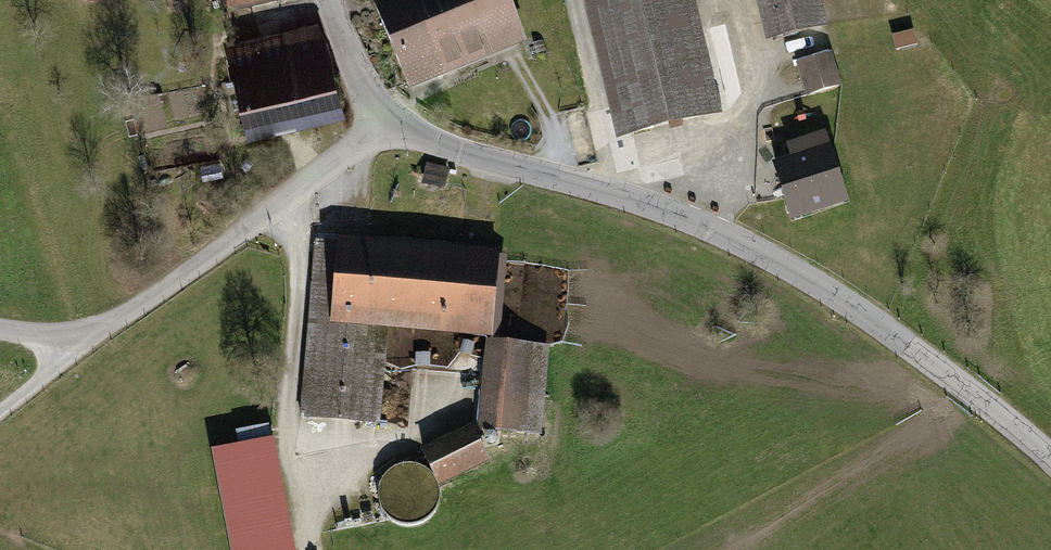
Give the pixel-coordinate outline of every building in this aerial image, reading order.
[(285,2),(284,0),(226,0),(229,15),(285,2)] [(520,50),(500,0),(377,0),(370,3),(407,96),(520,50)] [(714,111),(686,0),(584,0),(618,135),(714,111)] [(821,26),(814,0),(759,0),(768,39),(821,26)] [(251,137),(339,115),(317,24),(228,46),(251,137)] [(926,67),(915,30),(897,36),(901,51),(896,52),(903,74),(926,67)] [(839,83),(830,54),(799,64),(809,94),(839,83)] [(789,223),(849,205),(826,132),(785,145),(790,159),(771,165),(789,223)] [(448,171),(425,166),(421,187),(444,191),(448,171)] [(490,336),(498,248),(335,235),(334,241),(327,323),(388,327),(490,336)] [(300,416),(380,423),(388,327),(327,323),(334,241),(314,239),(300,412),(300,416)] [(542,398),(547,346),(487,340),(479,427),(538,432),(542,398)] [(440,485),(488,461),(472,428),(424,451),(440,485)] [(489,434),(485,435),(483,438),(483,443),(485,446),(489,447),(493,445),(495,442),(495,438),(493,435),(489,434)] [(269,437),(214,447),(234,549),(291,549),(269,437)]
